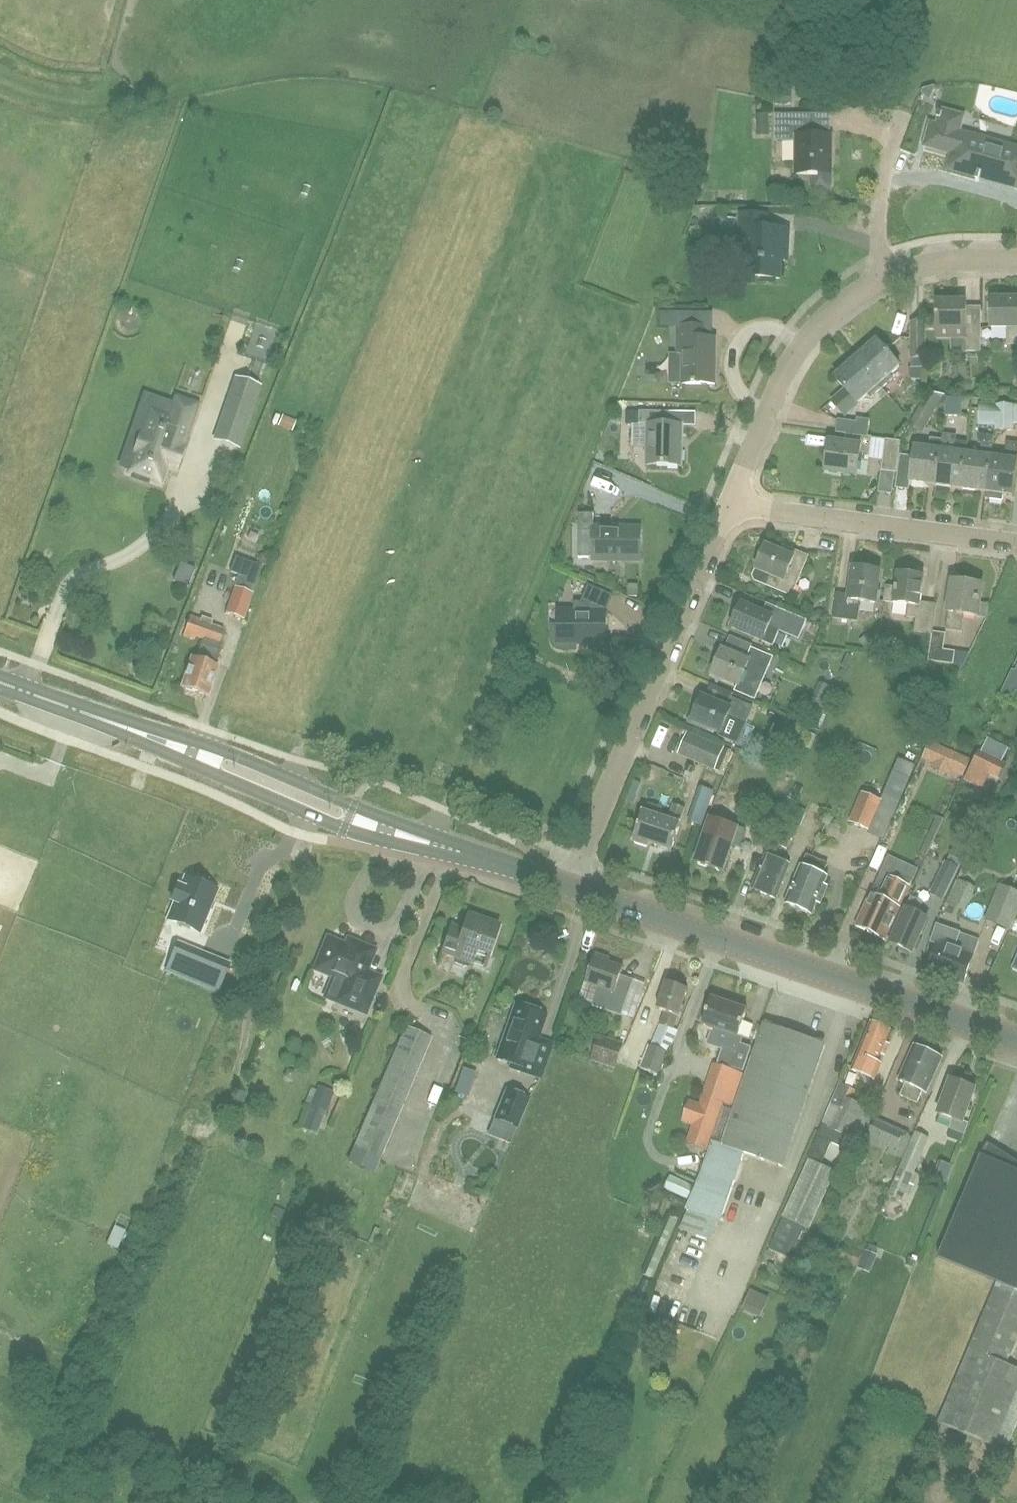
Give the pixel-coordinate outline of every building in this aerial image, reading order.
[(935,86),(923,90),(922,93),(930,96),(935,86)] [(792,104),(792,92),(775,92),(775,104),(792,104)] [(925,147),(952,154),(946,173),(979,181),(980,177),(1016,188),(1016,149),(960,133),(964,117),(943,111),(943,110),(942,110),(941,112),(939,112),(937,118),(939,118),(937,127),(936,132),(929,130),(925,147)] [(830,185),(830,175),(830,135),(811,135),(811,115),(777,115),(777,141),(797,141),(796,175),(812,175),(812,185),(813,189),(817,190),(824,190),(828,189),(830,185)] [(788,252),(790,231),(766,229),(767,215),(742,214),(740,241),(746,241),(745,277),(781,279),(782,251),(788,252)] [(991,300),(991,325),(991,329),(1008,329),(1008,346),(1016,346),(1016,301),(991,300)] [(953,353),(965,353),(980,353),(980,331),(967,331),(967,303),(960,303),(938,303),(937,340),(953,341),(953,353)] [(912,359),(925,359),(924,324),(912,324),(912,359)] [(715,385),(715,338),(705,338),(705,326),(677,326),(677,354),(683,354),(683,385),(715,385)] [(876,342),(855,360),(882,390),(892,381),(889,377),(899,368),(876,342)] [(882,390),(855,360),(834,379),(846,392),(832,404),(844,418),(866,397),(870,401),(882,390)] [(237,381),(225,416),(245,423),(257,388),(237,381)] [(1010,397),(1010,388),(997,387),(996,396),(1010,397)] [(939,406),(945,406),(946,398),(946,395),(927,395),(908,427),(921,435),(939,406)] [(129,443),(121,466),(131,469),(129,473),(134,475),(132,478),(148,483),(149,480),(160,484),(167,465),(169,466),(172,456),(180,458),(197,406),(176,398),(170,417),(151,410),(138,447),(129,443)] [(945,406),(945,416),(956,416),(962,416),(962,398),(946,398),(945,406)] [(979,427),(995,427),(997,427),(997,405),(980,405),(980,417),(979,427)] [(1014,406),(997,405),(997,427),(995,427),(995,431),(1014,431),(1014,406)] [(626,424),(640,424),(648,424),(647,465),(681,465),(681,425),(669,424),(669,412),(626,411),(626,424)] [(278,424),(295,427),(296,415),(279,412),(278,424)] [(837,421),(836,434),(858,437),(867,438),(869,421),(856,419),(856,423),(837,421)] [(966,454),(961,491),(986,494),(987,494),(992,457),(991,457),(994,437),(980,435),(978,444),(982,445),(980,456),(966,454)] [(858,461),(870,462),(872,439),(867,438),(858,437),(857,446),(829,443),(825,473),(856,476),(858,461)] [(900,455),(898,474),(910,475),(909,484),(937,487),(941,451),(943,440),(930,438),(929,448),(914,446),(913,457),(900,455)] [(897,473),(901,442),(886,440),(882,471),(897,473)] [(941,451),(937,487),(961,491),(966,454),(968,443),(955,441),(953,452),(941,451)] [(985,500),(1003,502),(1004,496),(1013,497),(1016,464),(1016,444),(1008,443),(1006,459),(992,457),(987,494),(986,494),(985,500)] [(580,533),(579,560),(593,560),(593,561),(641,561),(641,528),(593,528),(593,533),(580,533)] [(792,597),(801,576),(789,571),(794,558),(765,546),(753,577),(755,582),(792,597)] [(261,569),(235,559),(230,572),(257,582),(261,569)] [(875,603),(880,571),(853,568),(849,596),(837,595),(834,618),(857,621),(859,601),(875,603)] [(884,601),(894,602),(908,604),(907,616),(916,618),(914,632),(933,635),(933,632),(937,605),(920,602),(924,577),(898,573),(896,587),(886,586),(884,601)] [(978,617),(983,585),(953,581),(948,613),(949,613),(947,631),(963,633),(965,615),(978,617)] [(253,594),(253,593),(235,587),(226,614),(244,620),(253,594)] [(558,611),(558,626),(552,626),(552,641),(553,646),(556,649),(561,650),(575,650),(575,644),(605,645),(606,611),(588,611),(588,603),(574,603),(574,611),(558,611)] [(773,647),(779,633),(799,641),(807,621),(776,608),(772,618),(741,605),(731,629),(773,647)] [(207,697),(217,667),(214,666),(219,652),(217,652),(224,631),(211,626),(212,622),(202,618),(202,619),(191,615),(183,637),(195,641),(196,638),(204,640),(197,660),(192,658),(181,688),(207,697)] [(929,661),(953,665),(964,666),(969,654),(955,652),(943,650),(945,634),(933,632),(933,635),(929,661)] [(711,676),(736,686),(734,692),(754,699),(762,678),(770,659),(751,651),(746,661),(721,651),(711,676)] [(745,725),(752,708),(730,699),(726,709),(702,698),(698,707),(695,706),(688,724),(705,731),(707,728),(719,733),(718,735),(736,742),(743,725),(745,725)] [(724,749),(687,733),(677,755),(715,771),(724,749)] [(988,738),(982,752),(979,750),(964,781),(983,790),(990,775),(999,780),(1007,764),(1003,762),(1009,748),(988,738)] [(970,759),(930,741),(922,758),(933,763),(931,767),(950,776),(952,771),(963,776),(970,759)] [(861,792),(849,822),(870,831),(870,830),(885,836),(896,814),(886,810),(880,807),(882,801),(861,792)] [(788,804),(782,820),(774,845),(787,850),(796,825),(800,827),(806,811),(788,804)] [(670,851),(684,808),(673,805),(668,821),(658,817),(661,809),(648,805),(645,813),(642,812),(633,839),(636,840),(635,844),(646,848),(647,844),(670,851)] [(705,835),(695,863),(722,872),(732,844),(736,832),(743,835),(749,819),(741,816),(714,808),(705,835)] [(933,845),(944,820),(938,817),(926,842),(933,845)] [(776,900),(792,862),(767,852),(751,890),(776,900)] [(823,887),(827,877),(822,875),(826,864),(807,856),(802,868),(801,867),(797,876),(795,876),(789,890),(791,891),(786,904),(811,915),(817,902),(819,903),(826,888),(823,887)] [(871,895),(856,927),(884,940),(910,887),(917,871),(890,857),(872,895),(871,895)] [(943,902),(947,893),(959,868),(945,861),(929,895),(943,902)] [(192,926),(201,929),(214,887),(204,884),(204,881),(195,878),(194,881),(184,877),(181,885),(177,883),(172,898),(177,899),(170,919),(175,921),(175,922),(175,923),(192,928),(192,926)] [(999,884),(985,920),(1010,930),(1016,912),(1016,891),(999,884)] [(921,933),(927,919),(917,915),(922,904),(911,899),(907,909),(905,908),(889,943),(913,954),(922,933),(921,933)] [(467,969),(472,963),(473,964),(477,951),(490,956),(500,925),(469,914),(462,934),(452,930),(453,926),(451,925),(442,953),(454,957),(454,964),(467,969)] [(937,944),(928,971),(943,977),(963,984),(973,956),(979,940),(975,939),(959,933),(937,925),(931,941),(937,944)] [(328,993),(328,997),(331,1000),(365,1014),(377,985),(362,979),(373,952),(356,945),(354,950),(344,946),(343,944),(333,940),(330,941),(328,940),(316,969),(334,977),(328,993)] [(166,971),(192,981),(203,955),(177,945),(166,971)] [(595,954),(586,983),(599,987),(593,1006),(622,1016),(634,980),(621,976),(623,968),(608,963),(609,959),(595,954)] [(679,1016),(688,990),(666,983),(657,1009),(665,1012),(660,1025),(674,1030),(678,1016),(679,1016)] [(752,1047),(740,1043),(742,1038),(738,1037),(739,1033),(741,1034),(743,1027),(742,1027),(747,1010),(725,1003),(726,1000),(716,997),(715,1000),(711,998),(702,1025),(715,1030),(711,1042),(721,1045),(720,1048),(723,1050),(718,1064),(743,1072),(752,1047)] [(554,1044),(538,1038),(546,1015),(516,1005),(497,1058),(496,1061),(509,1066),(508,1069),(541,1081),(551,1053),(554,1044)] [(877,1064),(890,1031),(872,1024),(858,1057),(853,1071),(862,1075),(874,1080),(881,1065),(877,1064)] [(782,1167),(824,1045),(765,1025),(724,1146),(713,1142),(702,1174),(684,1210),(721,1222),(744,1154),(782,1167)] [(379,1161),(432,1039),(406,1028),(354,1150),(379,1161)] [(599,1037),(592,1059),(616,1067),(624,1045),(599,1037)] [(660,1076),(669,1054),(649,1046),(640,1068),(660,1076)] [(927,1093),(942,1059),(914,1046),(899,1081),(906,1084),(900,1096),(918,1104),(923,1092),(927,1093)] [(713,1063),(699,1103),(689,1100),(681,1122),(692,1126),(686,1145),(708,1152),(724,1105),(733,1108),(744,1074),(713,1063)] [(963,1123),(976,1089),(951,1080),(938,1114),(954,1120),(951,1129),(948,1137),(962,1142),(968,1124),(963,1123)] [(493,1119),(518,1130),(531,1099),(506,1088),(493,1119)] [(842,1148),(847,1137),(862,1106),(845,1099),(831,1130),(822,1126),(807,1158),(809,1159),(783,1218),(810,1231),(837,1172),(822,1165),(832,1144),(842,1148)] [(904,1159),(913,1138),(878,1123),(869,1143),(879,1148),(881,1145),(889,1148),(888,1151),(904,1159)] [(915,1133),(913,1138),(904,1159),(888,1197),(902,1202),(905,1196),(907,1197),(916,1176),(913,1175),(929,1139),(915,1133)] [(995,1282),(1016,1292),(1016,1162),(986,1142),(985,1144),(988,1146),(982,1156),(978,1153),(977,1155),(981,1157),(938,1258),(995,1282)] [(688,1201),(695,1186),(670,1175),(664,1189),(688,1201)] [(795,1252),(804,1233),(781,1222),(772,1241),(774,1242),(770,1250),(784,1257),(788,1249),(795,1252)] [(837,1260),(855,1269),(863,1254),(845,1244),(837,1260)] [(687,1281),(691,1259),(677,1256),(673,1278),(687,1281)] [(1016,1340),(1016,1295),(997,1287),(939,1424),(994,1447),(1016,1392),(1016,1369),(1007,1365),(1016,1340)]
